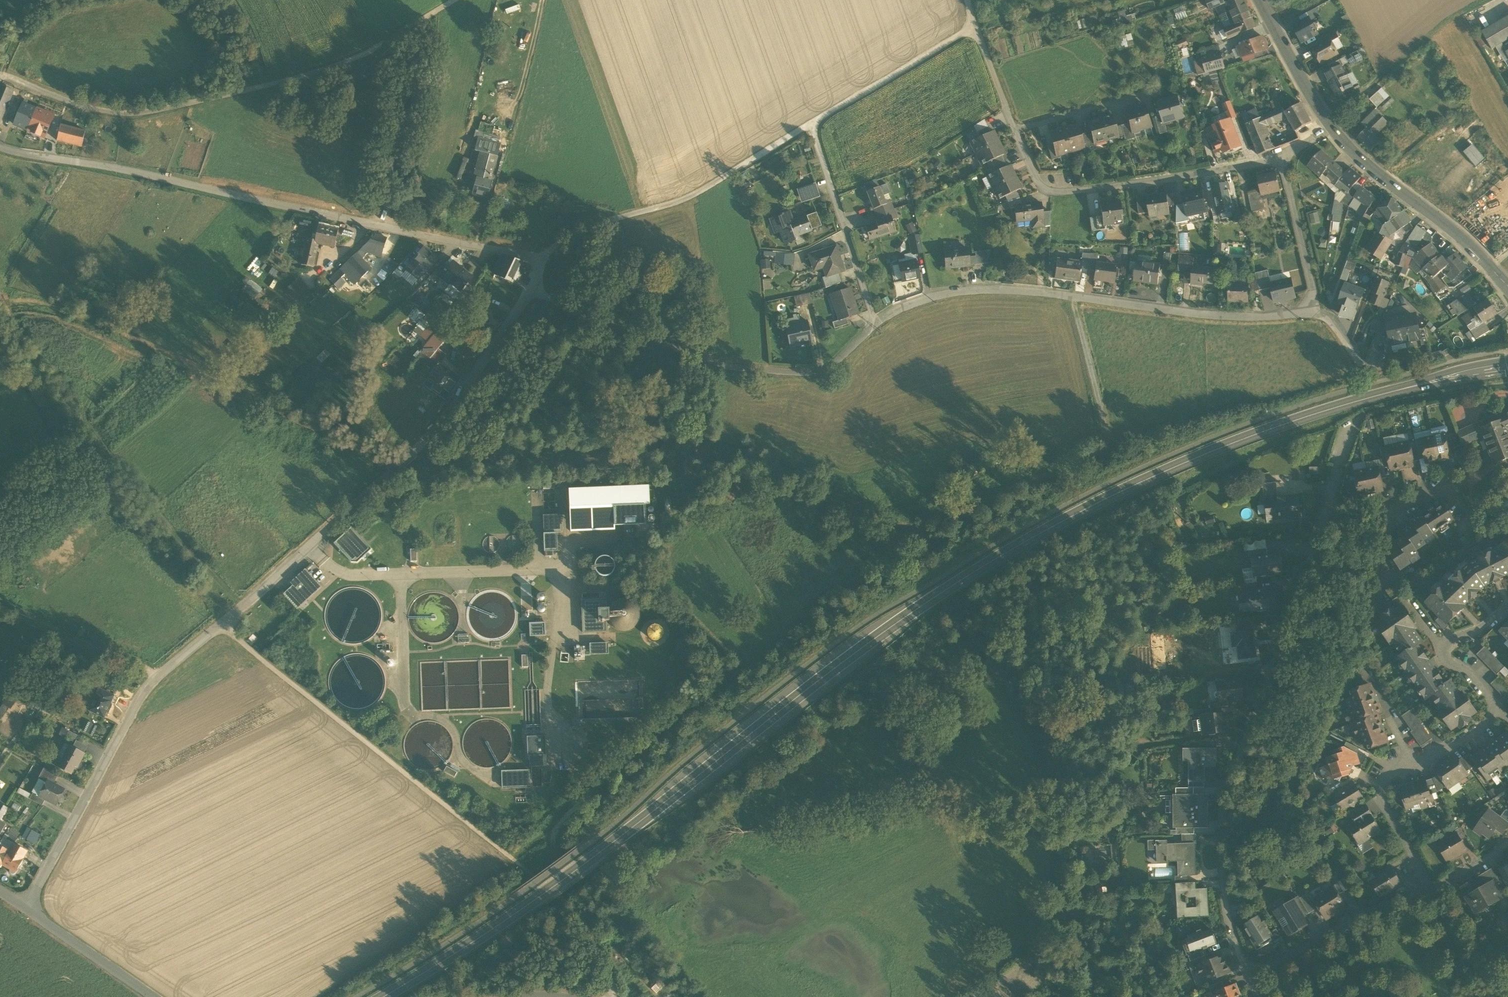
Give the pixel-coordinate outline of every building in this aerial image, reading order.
[(1216,8),(1216,7),(1224,4),(1222,0),(1206,0),(1210,10),(1216,8)] [(1233,18),(1249,12),(1244,0),(1233,0),(1226,3),(1230,12),(1227,13),(1228,15),(1231,14),(1233,18)] [(1226,3),(1224,4),(1216,7),(1216,8),(1219,16),(1227,13),(1230,12),(1226,3)] [(1308,12),(1311,17),(1317,14),(1315,9),(1308,12)] [(1255,27),(1249,12),(1233,18),(1235,23),(1232,24),(1233,27),(1236,26),(1239,33),(1255,27)] [(1492,50),(1507,41),(1507,17),(1482,33),(1492,50)] [(1293,28),(1300,42),(1318,33),(1310,18),(1293,28)] [(1226,30),(1229,37),(1239,33),(1236,26),(1233,27),(1226,30)] [(1319,40),(1321,45),(1330,40),(1331,42),(1338,38),(1334,31),(1319,40)] [(1238,48),(1242,57),(1260,52),(1266,49),(1264,44),(1266,44),(1263,37),(1238,48)] [(1313,50),(1320,63),(1338,53),(1331,42),(1330,40),(1321,45),(1313,50)] [(1202,57),(1203,61),(1206,73),(1218,70),(1224,68),(1222,60),(1219,52),(1202,57)] [(1329,66),(1332,71),(1341,66),(1341,67),(1344,66),(1340,60),(1329,66)] [(1199,75),(1206,73),(1203,61),(1197,63),(1199,75)] [(1328,81),(1336,95),(1342,91),(1342,92),(1352,87),(1341,67),(1341,66),(1332,71),(1326,75),(1329,80),(1328,81)] [(2,118),(13,92),(1,87),(0,90),(0,118),(2,118)] [(1381,89),(1377,93),(1384,101),(1389,97),(1381,89)] [(1380,104),(1384,101),(1377,93),(1373,96),(1380,104)] [(1376,108),(1380,104),(1373,96),(1369,100),(1376,108)] [(1162,116),(1164,124),(1165,124),(1176,121),(1175,119),(1183,117),(1177,97),(1158,103),(1162,116)] [(1276,109),(1282,106),(1278,98),(1272,101),(1276,109)] [(1222,105),(1228,121),(1231,120),(1237,117),(1230,102),(1222,105)] [(14,125),(28,130),(36,109),(23,104),(14,125)] [(1295,131),(1295,132),(1297,131),(1311,123),(1301,105),(1286,113),(1285,114),(1287,117),(1295,131)] [(1129,123),(1132,132),(1133,132),(1132,130),(1139,128),(1139,130),(1152,127),(1146,106),(1142,107),(1136,109),(1126,112),(1129,123)] [(53,116),(37,108),(36,109),(28,130),(27,131),(44,138),(53,116)] [(1242,115),(1246,124),(1260,118),(1256,109),(1242,115)] [(1283,109),(1261,118),(1265,127),(1287,117),(1285,114),(1286,113),(1283,109)] [(1361,122),(1367,128),(1380,115),(1373,110),(1361,122)] [(1386,123),(1380,115),(1367,128),(1367,129),(1371,134),(1373,132),(1376,134),(1386,123)] [(1111,116),(1100,120),(1106,141),(1117,138),(1117,137),(1114,128),(1111,116)] [(1155,117),(1160,135),(1168,133),(1165,124),(1164,124),(1162,116),(1155,117)] [(1261,118),(1260,118),(1246,124),(1258,155),(1274,149),(1271,141),(1265,127),(1261,118)] [(987,127),(984,120),(973,127),(976,132),(987,127)] [(1095,144),(1106,141),(1100,120),(1088,123),(1091,134),(1094,144),(1095,144)] [(1208,136),(1215,154),(1223,150),(1227,149),(1228,152),(1242,146),(1231,120),(1228,121),(1213,127),(1216,133),(1208,136)] [(1129,123),(1120,126),(1124,138),(1125,141),(1134,139),(1133,132),(1132,132),(1129,123)] [(57,141),(82,148),(86,133),(61,126),(57,141)] [(1077,126),(1063,130),(1069,151),(1082,148),(1083,147),(1079,135),(1077,126)] [(1117,139),(1124,138),(1120,126),(1114,128),(1117,137),(1117,138),(1117,139)] [(1206,129),(1208,136),(1216,133),(1213,127),(1213,126),(1206,129)] [(976,132),(979,138),(990,133),(987,127),(976,132)] [(1358,138),(1371,151),(1380,142),(1371,134),(1367,129),(1358,138)] [(1070,152),(1069,151),(1063,130),(1050,134),(1053,145),(1056,156),(1057,156),(1070,152)] [(479,139),(498,144),(499,138),(476,131),(474,138),(479,139)] [(1295,131),(1271,141),(1274,149),(1299,139),(1297,131),(1295,132),(1295,131)] [(974,147),(977,153),(996,144),(993,139),(995,138),(992,132),(990,133),(979,138),(972,141),(975,146),(974,147)] [(1090,151),(1089,148),(1086,136),(1085,134),(1079,135),(1083,147),(1082,148),(1084,153),(1090,151)] [(1091,134),(1086,136),(1089,148),(1095,146),(1095,144),(1094,144),(1091,134)] [(476,152),(481,153),(481,152),(496,156),(500,144),(498,144),(479,139),(476,151),(476,152)] [(998,149),(996,144),(977,153),(980,159),(981,158),(984,165),(990,162),(1001,156),(1002,156),(1004,155),(1000,148),(998,149)] [(1047,147),(1051,161),(1057,159),(1057,156),(1056,156),(1053,145),(1047,147)] [(1485,160),(1473,145),(1463,152),(1476,167),(1485,160)] [(1308,166),(1321,177),(1324,174),(1331,165),(1333,163),(1334,163),(1321,151),(1308,166)] [(495,164),(496,156),(481,152),(481,153),(480,157),(475,176),(476,179),(477,179),(473,194),(487,198),(490,184),(491,183),(490,182),(495,164)] [(990,162),(993,167),(1004,161),(1002,156),(1001,156),(990,162)] [(1007,167),(1004,161),(993,167),(996,173),(1007,167)] [(1485,185),(1498,174),(1488,162),(1475,172),(1485,185)] [(1345,174),(1333,163),(1331,165),(1343,176),(1345,174)] [(1331,165),(1324,174),(1335,185),(1343,176),(1331,165)] [(989,182),(992,188),(1012,179),(1010,174),(1012,173),(1009,167),(1007,167),(996,173),(989,176),(989,177),(991,181),(989,182)] [(1345,174),(1343,176),(1335,185),(1336,187),(1346,195),(1353,187),(1357,182),(1361,178),(1349,168),(1345,174)] [(1261,193),(1262,199),(1281,195),(1276,173),(1257,177),(1261,193)] [(1335,185),(1324,174),(1321,177),(1320,178),(1331,189),(1335,185)] [(1015,185),(1012,179),(992,188),(995,195),(997,194),(1000,199),(1005,197),(1015,192),(1020,190),(1017,184),(1015,185)] [(865,185),(867,192),(879,188),(876,181),(865,185)] [(1362,186),(1357,182),(1353,187),(1358,192),(1361,188),(1362,186)] [(1228,184),(1213,187),(1219,215),(1221,214),(1232,212),(1234,211),(1228,184)] [(801,190),(806,202),(820,197),(816,185),(801,190)] [(887,185),(879,187),(882,196),(890,193),(887,185)] [(885,201),(882,196),(879,187),(879,188),(867,192),(866,192),(873,210),(886,205),(885,201)] [(1336,187),(1334,201),(1340,202),(1342,200),(1346,195),(1336,187)] [(1358,192),(1353,187),(1346,195),(1342,200),(1343,202),(1349,207),(1355,197),(1358,192)] [(801,203),(806,202),(801,190),(801,188),(796,190),(801,203)] [(1358,192),(1355,197),(1369,208),(1376,198),(1361,188),(1358,192)] [(1185,204),(1189,217),(1206,212),(1200,190),(1183,195),(1185,204)] [(1005,197),(1008,203),(1019,198),(1015,192),(1005,197)] [(1249,195),(1252,210),(1264,207),(1262,199),(1261,193),(1249,195)] [(1149,209),(1150,215),(1170,212),(1169,206),(1167,195),(1147,197),(1149,209)] [(1138,199),(1140,210),(1149,209),(1147,197),(1138,199)] [(1369,208),(1355,197),(1349,207),(1358,213),(1354,218),(1361,221),(1365,214),(1368,208),(1369,208)] [(1020,208),(1019,198),(1008,203),(1011,209),(1015,209),(1020,208)] [(1382,224),(1383,226),(1403,212),(1394,198),(1377,210),(1379,212),(1377,214),(1379,217),(1381,216),(1385,221),(1382,224)] [(873,210),(876,215),(893,210),(889,200),(885,201),(886,205),(873,210)] [(1338,215),(1333,215),(1333,222),(1339,223),(1341,223),(1343,202),(1342,200),(1340,202),(1338,215)] [(1333,215),(1338,215),(1340,202),(1334,201),(1332,214),(1333,215)] [(1100,215),(1102,227),(1122,224),(1120,202),(1107,203),(1107,204),(1101,205),(1101,204),(1099,204),(1100,215)] [(1031,221),(1033,229),(1043,227),(1042,213),(1042,204),(1025,206),(1025,208),(1020,208),(1015,209),(1016,221),(1019,222),(1031,221)] [(1190,221),(1189,217),(1185,204),(1177,206),(1176,224),(1190,221)] [(896,219),(893,210),(876,215),(878,221),(891,217),(892,221),(896,219)] [(1318,212),(1309,214),(1311,224),(1320,222),(1318,212)] [(1410,223),(1403,212),(1383,226),(1380,234),(1386,238),(1402,228),(1410,223)] [(816,213),(806,217),(811,230),(821,227),(816,213)] [(1360,224),(1366,227),(1371,217),(1365,214),(1361,221),(1360,224)] [(1089,217),(1091,231),(1102,229),(1102,227),(1100,215),(1089,217)] [(792,222),(789,216),(784,218),(783,217),(779,218),(773,220),(778,232),(780,232),(785,244),(795,240),(794,237),(789,223),(792,222)] [(806,217),(792,222),(789,223),(794,237),(811,230),(806,217)] [(868,231),(871,239),(889,233),(889,230),(895,228),(892,221),(891,217),(878,221),(879,222),(865,227),(866,230),(868,231)] [(319,244),(335,248),(339,231),(319,226),(316,241),(315,244),(319,244)] [(1404,245),(1399,252),(1407,255),(1403,267),(1408,269),(1410,266),(1414,258),(1421,253),(1418,249),(1416,247),(1421,239),(1423,240),(1427,233),(1416,227),(1413,231),(1404,245)] [(1406,232),(1402,228),(1386,238),(1392,241),(1390,243),(1396,247),(1401,243),(1406,232)] [(1431,236),(1427,233),(1423,240),(1430,245),(1431,244),(1431,236)] [(1369,251),(1381,259),(1390,243),(1392,241),(1386,238),(1380,234),(1369,251)] [(909,236),(913,254),(922,252),(919,235),(909,236)] [(375,236),(357,253),(362,259),(367,254),(381,259),(387,239),(375,236)] [(302,265),(314,268),(319,244),(315,244),(316,241),(307,239),(302,265)] [(1327,240),(1320,239),(1319,247),(1326,248),(1327,240)] [(1414,258),(1423,269),(1432,261),(1440,255),(1431,244),(1430,245),(1421,253),(1414,258)] [(821,264),(825,276),(836,273),(844,270),(837,247),(830,249),(830,247),(818,250),(818,252),(809,255),(812,266),(817,264),(817,266),(821,264)] [(968,249),(969,263),(986,262),(985,247),(968,249)] [(945,250),(947,268),(969,266),(969,263),(968,249),(968,248),(945,250)] [(413,262),(413,263),(420,268),(426,273),(437,260),(430,254),(431,253),(426,249),(425,251),(423,249),(417,256),(413,262)] [(401,264),(408,270),(413,263),(413,262),(417,256),(412,251),(401,264)] [(773,269),(792,270),(793,253),(785,253),(774,252),(773,269)] [(1395,265),(1403,267),(1407,255),(1399,252),(1395,265)] [(371,268),(362,259),(357,253),(348,262),(362,277),(371,268)] [(1163,265),(1170,266),(1171,253),(1165,253),(1163,265)] [(1081,269),(1087,270),(1089,254),(1082,254),(1081,264),(1082,264),(1081,269)] [(1097,254),(1089,254),(1087,270),(1094,271),(1095,263),(1096,263),(1097,254)] [(1440,255),(1432,261),(1441,272),(1446,267),(1449,264),(1447,262),(1440,255)] [(1455,255),(1447,262),(1449,264),(1446,267),(1451,272),(1454,269),(1459,274),(1466,268),(1455,255)] [(1357,262),(1348,256),(1344,269),(1350,271),(1353,272),(1357,262)] [(507,276),(518,281),(525,265),(502,258),(494,274),(506,279),(507,276)] [(1414,258),(1410,266),(1416,274),(1423,269),(1414,258)] [(761,268),(770,268),(770,259),(761,260),(761,268)] [(385,269),(392,274),(399,266),(393,260),(385,269)] [(1055,279),(1080,282),(1081,269),(1082,264),(1081,264),(1057,261),(1055,279)] [(1177,270),(1192,271),(1192,268),(1193,262),(1178,261),(1177,270)] [(1436,276),(1441,272),(1432,261),(1423,269),(1428,275),(1432,279),(1436,276)] [(348,262),(340,269),(345,274),(355,284),(362,277),(348,262)] [(440,276),(450,284),(450,285),(462,270),(453,262),(446,271),(445,270),(444,271),(440,276)] [(898,264),(902,282),(920,278),(916,262),(907,264),(907,262),(898,264)] [(1135,281),(1158,284),(1161,265),(1155,264),(1155,265),(1137,262),(1135,281)] [(418,271),(420,268),(413,263),(408,270),(404,275),(411,281),(419,272),(418,271)] [(1093,280),(1114,282),(1116,266),(1096,263),(1095,263),(1094,271),(1093,280)] [(428,278),(433,283),(440,276),(444,271),(440,266),(428,278)] [(1363,274),(1371,277),(1374,269),(1366,266),(1363,274)] [(1191,284),(1199,285),(1201,283),(1213,284),(1214,270),(1192,268),(1192,271),(1191,284)] [(341,278),(345,274),(340,269),(329,279),(338,289),(345,282),(341,278)] [(1340,279),(1347,282),(1350,271),(1344,269),(1340,279)] [(1454,269),(1451,272),(1447,275),(1451,280),(1459,274),(1454,269)] [(472,278),(462,270),(450,285),(459,292),(460,292),(465,286),(472,278)] [(1256,274),(1259,290),(1271,288),(1270,284),(1271,284),(1268,270),(1255,273),(1256,274)] [(839,284),(836,273),(825,276),(821,277),(825,289),(839,284)] [(1249,276),(1253,292),(1259,290),(1256,274),(1249,276)] [(1424,278),(1432,287),(1439,280),(1436,276),(1432,279),(1428,275),(1424,278)] [(1372,305),(1380,307),(1383,298),(1384,298),(1390,283),(1376,278),(1370,293),(1376,295),(1372,305)] [(1271,288),(1275,303),(1295,298),(1291,279),(1271,284),(1270,284),(1271,288)] [(1407,280),(1400,283),(1403,289),(1410,286),(1407,280)] [(1444,287),(1439,280),(1432,287),(1436,293),(1444,287)] [(899,299),(914,293),(909,281),(894,287),(899,299)] [(455,298),(459,292),(450,285),(450,284),(445,291),(454,299),(455,298)] [(1229,302),(1248,303),(1249,285),(1226,284),(1226,291),(1229,291),(1229,302)] [(1356,307),(1358,308),(1364,291),(1345,284),(1339,301),(1346,304),(1356,307)] [(1460,290),(1463,296),(1467,293),(1472,290),(1468,285),(1460,290)] [(455,298),(461,303),(466,295),(470,290),(465,286),(460,292),(459,292),(455,298)] [(466,295),(483,303),(486,295),(472,288),(470,290),(466,295)] [(835,307),(839,321),(846,319),(858,315),(850,289),(832,295),(836,307),(835,307)] [(313,300),(321,307),(328,300),(320,292),(313,300)] [(1458,316),(1475,305),(1467,293),(1463,296),(1447,307),(1453,316),(1456,314),(1458,316)] [(810,294),(799,294),(800,304),(811,304),(810,294)] [(1380,307),(1386,310),(1390,301),(1384,298),(1383,298),(1380,307)] [(1482,321),(1483,323),(1484,322),(1497,314),(1488,300),(1474,309),(1480,318),(1480,319),(1482,321)] [(1356,307),(1346,304),(1345,307),(1343,306),(1339,317),(1353,320),(1356,311),(1355,311),(1356,307)] [(1477,320),(1480,318),(1474,309),(1462,317),(1467,326),(1473,323),(1471,320),(1476,317),(1477,320)] [(1412,315),(1401,317),(1406,343),(1420,340),(1421,339),(1419,329),(1416,318),(1412,315)] [(1392,345),(1406,343),(1401,317),(1389,320),(1386,324),(1389,336),(1391,346),(1392,345)] [(1467,326),(1470,330),(1483,323),(1482,321),(1479,323),(1478,321),(1477,320),(1476,317),(1471,320),(1473,323),(1467,326)] [(784,320),(789,347),(812,342),(808,321),(795,324),(794,318),(784,320)] [(832,323),(834,329),(848,324),(846,319),(839,321),(832,323)] [(1376,334),(1381,322),(1374,320),(1370,331),(1376,334)] [(1490,331),(1484,322),(1483,323),(1470,330),(1476,339),(1490,331)] [(422,354),(430,358),(453,330),(443,324),(420,352),(422,354)] [(1420,340),(1422,345),(1428,344),(1424,328),(1419,329),(1421,339),(1420,340)] [(1383,337),(1386,353),(1393,352),(1392,345),(1391,346),(1389,336),(1383,337)] [(1392,345),(1393,352),(1407,349),(1406,343),(1392,345)] [(1441,351),(1431,353),(1432,360),(1443,357),(1441,351)] [(429,375),(431,376),(438,364),(430,358),(422,354),(418,360),(432,370),(429,375)] [(424,386),(441,397),(443,399),(446,399),(448,398),(448,395),(460,379),(438,364),(431,376),(424,386)] [(104,378),(106,384),(113,381),(110,375),(104,378)] [(1502,414),(1490,419),(1492,424),(1481,429),(1483,436),(1494,464),(1507,458),(1507,411),(1502,414)] [(1458,433),(1463,445),(1483,436),(1481,429),(1479,424),(1458,433)] [(1431,429),(1433,437),(1445,435),(1447,434),(1447,433),(1448,431),(1447,427),(1445,426),(1431,429)] [(1449,454),(1449,455),(1459,453),(1455,433),(1448,435),(1448,434),(1447,434),(1447,436),(1451,435),(1455,453),(1449,454)] [(1445,435),(1449,454),(1455,453),(1451,435),(1447,436),(1447,434),(1445,435)] [(1449,454),(1445,435),(1433,437),(1438,460),(1441,459),(1441,460),(1450,458),(1449,455),(1449,454)] [(1437,461),(1438,460),(1433,437),(1421,440),(1421,441),(1425,459),(1426,463),(1435,461),(1434,460),(1437,460),(1437,461)] [(1415,442),(1417,449),(1411,450),(1413,462),(1419,460),(1425,459),(1421,441),(1415,442)] [(1409,442),(1398,445),(1403,468),(1403,467),(1405,466),(1406,467),(1414,466),(1413,462),(1411,450),(1409,442)] [(1402,468),(1403,468),(1398,445),(1386,447),(1388,455),(1390,467),(1391,471),(1400,469),(1399,468),(1402,467),(1402,468)] [(1382,456),(1384,466),(1384,468),(1390,467),(1388,455),(1382,456)] [(1386,478),(1384,468),(1384,466),(1378,467),(1380,479),(1386,478)] [(1378,467),(1366,470),(1354,472),(1356,480),(1359,492),(1359,496),(1368,494),(1368,493),(1370,492),(1371,493),(1372,493),(1372,492),(1374,492),(1374,493),(1383,491),(1380,479),(1378,467)] [(1350,481),(1353,493),(1359,492),(1356,480),(1350,481)] [(1264,500),(1266,500),(1266,499),(1278,498),(1276,482),(1263,484),(1264,500)] [(648,487),(570,490),(571,531),(615,530),(615,526),(614,507),(645,505),(648,505),(648,487)] [(1290,520),(1300,519),(1298,496),(1278,498),(1266,499),(1266,500),(1267,516),(1280,515),(1280,519),(1282,519),(1281,515),(1289,514),(1290,520)] [(614,507),(615,526),(646,525),(645,505),(614,507)] [(1423,519),(1433,534),(1453,521),(1443,506),(1436,511),(1434,509),(1430,512),(1431,514),(1423,519)] [(1416,520),(1412,522),(1423,540),(1433,534),(1423,519),(1418,511),(1413,514),(1416,518),(1416,520)] [(543,516),(544,532),(561,531),(560,515),(543,516)] [(943,521),(947,528),(953,525),(950,518),(947,520),(943,521)] [(1408,530),(1404,532),(1416,550),(1426,543),(1423,540),(1412,522),(1410,520),(1406,523),(1408,527),(1408,530)] [(1471,523),(1475,530),(1479,536),(1484,532),(1476,520),(1471,523)] [(351,562),(357,563),(372,549),(351,527),(334,543),(351,562)] [(1400,539),(1397,542),(1409,560),(1418,553),(1416,550),(1404,532),(1403,530),(1398,533),(1401,537),(1400,539)] [(1479,536),(1475,530),(1460,539),(1466,550),(1481,540),(1479,536)] [(544,534),(545,551),(557,550),(556,534),(544,534)] [(511,552),(516,552),(520,549),(522,544),(521,540),(517,536),(512,536),(508,539),(506,544),(507,548),(511,552)] [(488,552),(493,553),(497,550),(499,545),(498,540),(494,537),(489,537),(484,540),(483,544),(484,549),(488,552)] [(1411,563),(1409,560),(1397,542),(1395,540),(1391,543),(1394,547),(1393,549),(1389,552),(1401,569),(1411,563)] [(1447,625),(1466,607),(1464,606),(1485,586),(1507,575),(1507,543),(1497,549),(1498,550),(1469,565),(1446,587),(1445,585),(1426,603),(1440,617),(1447,625)] [(1248,545),(1250,559),(1254,558),(1254,557),(1264,556),(1262,544),(1248,545)] [(608,557),(607,557),(607,549),(600,549),(601,557),(598,559),(595,562),(594,565),(594,569),(596,573),(598,575),(602,577),(605,577),(608,576),(611,574),(614,572),(615,568),(614,564),(613,561),(611,559),(608,557)] [(1254,558),(1257,577),(1281,574),(1280,565),(1283,564),(1282,557),(1274,558),(1273,555),(1268,555),(1264,556),(1254,557),(1254,558)] [(1393,569),(1400,578),(1405,575),(1398,565),(1393,569)] [(284,594),(297,609),(321,587),(305,570),(291,583),(294,586),(284,594)] [(1395,583),(1402,593),(1407,590),(1400,580),(1395,583)] [(1241,585),(1242,594),(1246,593),(1246,592),(1258,591),(1258,588),(1257,583),(1241,585)] [(1390,587),(1397,597),(1402,594),(1395,584),(1390,587)] [(1385,591),(1392,601),(1397,597),(1390,587),(1385,591)] [(1248,612),(1274,609),(1271,589),(1258,591),(1246,592),(1246,593),(1247,603),(1248,612)] [(608,608),(608,610),(606,610),(606,600),(582,601),(583,633),(607,632),(606,621),(608,621),(611,626),(615,629),(621,631),(626,631),(632,629),(636,626),(639,620),(640,615),(638,609),(636,604),(631,601),(626,599),(620,599),(615,601),(611,604),(608,608)] [(1239,613),(1248,612),(1247,603),(1238,604),(1239,613)] [(467,631),(500,637),(504,616),(494,614),(495,608),(471,604),(467,631)] [(1452,730),(1459,725),(1461,728),(1472,720),(1470,717),(1476,712),(1462,693),(1460,695),(1451,681),(1446,685),(1418,646),(1423,642),(1413,629),(1416,628),(1402,608),(1395,612),(1393,609),(1382,617),(1385,620),(1377,625),(1391,645),(1396,641),(1399,645),(1398,649),(1403,656),(1398,659),(1426,700),(1431,696),(1436,703),(1440,703),(1443,707),(1438,710),(1452,730)] [(1436,622),(1444,631),(1449,626),(1447,625),(1440,617),(1436,622)] [(1254,619),(1237,621),(1238,633),(1254,631),(1256,630),(1254,619)] [(530,637),(546,636),(545,622),(529,623),(530,637)] [(658,640),(662,635),(662,630),(657,626),(651,626),(648,631),(648,637),(653,640),(658,640)] [(1238,633),(1229,634),(1231,648),(1237,648),(1239,660),(1257,658),(1254,631),(1238,633)] [(590,644),(590,654),(608,653),(607,643),(590,644)] [(1477,655),(1496,675),(1505,667),(1485,647),(1477,655)] [(1507,701),(1507,685),(1499,676),(1491,684),(1507,701)] [(1218,701),(1227,700),(1242,698),(1239,680),(1216,683),(1218,701)] [(1362,744),(1371,749),(1387,743),(1385,737),(1386,737),(1380,720),(1379,720),(1377,715),(1381,714),(1378,708),(1380,707),(1373,690),(1372,691),(1370,685),(1356,690),(1350,700),(1347,701),(1355,722),(1351,724),(1359,744),(1362,744)] [(99,689),(97,694),(111,701),(114,696),(99,689)] [(103,717),(111,701),(97,694),(89,711),(103,717)] [(602,711),(602,699),(580,699),(581,712),(602,711)] [(1209,702),(1210,709),(1228,706),(1227,700),(1218,701),(1209,702)] [(1194,721),(1199,720),(1199,717),(1211,715),(1210,709),(1192,711),(1194,721)] [(1410,732),(1421,747),(1432,739),(1422,724),(1423,723),(1413,709),(1402,716),(1412,731),(1410,732)] [(1199,717),(1199,720),(1194,721),(1192,721),(1193,732),(1200,731),(1201,735),(1228,731),(1226,713),(1211,715),(1199,717)] [(66,737),(75,742),(79,735),(69,731),(66,737)] [(1489,743),(1506,768),(1507,767),(1507,732),(1496,741),(1495,739),(1489,743)] [(543,767),(543,755),(546,755),(545,736),(527,737),(528,756),(529,756),(530,767),(543,767)] [(86,748),(75,742),(73,747),(84,753),(86,748)] [(62,759),(69,745),(64,743),(57,756),(62,759)] [(1348,743),(1345,748),(1357,754),(1359,749),(1348,743)] [(1487,781),(1506,768),(1489,743),(1482,748),(1484,749),(1472,758),(1471,758),(1476,765),(1487,781)] [(57,767),(71,774),(74,769),(76,769),(84,753),(73,747),(69,745),(62,759),(57,767)] [(1203,781),(1204,781),(1204,767),(1216,767),(1216,748),(1198,749),(1183,750),(1183,760),(1187,760),(1190,760),(1190,773),(1195,773),(1195,781),(1195,782),(1203,781)] [(1331,777),(1340,781),(1342,777),(1349,775),(1352,769),(1353,766),(1360,764),(1359,761),(1357,754),(1345,748),(1344,748),(1335,751),(1336,756),(1327,759),(1329,766),(1320,769),(1323,779),(1331,777)] [(1468,753),(1463,757),(1471,769),(1476,765),(1471,758),(1472,758),(1468,753)] [(1455,756),(1445,763),(1458,782),(1468,775),(1466,772),(1458,761),(1455,756)] [(1466,772),(1471,769),(1463,757),(1458,761),(1466,772)] [(1448,789),(1458,782),(1445,763),(1435,770),(1439,775),(1447,786),(1448,789)] [(443,772),(454,778),(457,772),(447,766),(443,772)] [(47,780),(53,783),(58,775),(44,768),(38,779),(39,779),(46,783),(47,780)] [(502,771),(503,788),(530,787),(529,771),(502,771)] [(1433,779),(1438,791),(1439,792),(1447,786),(1439,775),(1433,779)] [(46,783),(39,779),(32,791),(33,792),(39,795),(46,783)] [(1418,781),(1412,783),(1421,810),(1429,807),(1428,803),(1435,801),(1433,794),(1432,793),(1432,791),(1430,792),(1426,781),(1426,779),(1418,782),(1418,781)] [(1432,793),(1438,791),(1433,779),(1426,781),(1430,792),(1432,791),(1432,793)] [(45,799),(56,805),(58,801),(59,802),(62,801),(63,798),(62,795),(65,789),(53,783),(47,780),(46,783),(39,795),(39,796),(45,799)] [(1413,812),(1421,810),(1412,783),(1410,784),(1401,787),(1403,794),(1401,794),(1407,810),(1412,808),(1413,812)] [(1337,795),(1338,796),(1351,788),(1348,784),(1333,793),(1333,794),(1337,795)] [(17,792),(30,799),(33,792),(32,791),(21,785),(17,792)] [(1339,803),(1343,810),(1349,806),(1355,807),(1356,802),(1362,798),(1355,786),(1351,788),(1338,796),(1340,799),(1339,803)] [(30,799),(42,805),(45,799),(39,796),(39,795),(33,792),(30,799)] [(1175,795),(1175,800),(1175,812),(1175,828),(1188,828),(1193,828),(1207,828),(1207,794),(1193,795),(1188,795),(1175,795)] [(1172,812),(1175,812),(1175,800),(1172,800),(1165,800),(1165,812),(1172,812)] [(1356,818),(1359,821),(1367,816),(1367,817),(1369,816),(1370,816),(1371,816),(1371,814),(1365,804),(1361,806),(1351,812),(1350,813),(1353,819),(1356,818)] [(1507,824),(1507,810),(1507,809),(1505,811),(1500,818),(1507,824)] [(1489,838),(1496,829),(1503,834),(1507,827),(1507,824),(1500,818),(1489,810),(1478,826),(1484,831),(1483,833),(1489,838)] [(1358,840),(1363,842),(1380,831),(1374,820),(1369,819),(1367,817),(1367,816),(1359,821),(1349,827),(1358,840)] [(21,836),(35,844),(41,835),(27,827),(21,836)] [(1457,834),(1461,841),(1466,838),(1460,828),(1454,831),(1456,834),(1457,834)] [(1193,834),(1188,834),(1183,835),(1184,844),(1191,843),(1191,844),(1196,844),(1195,834),(1193,834)] [(1439,844),(1449,861),(1466,850),(1461,841),(1457,834),(1456,834),(1439,844)] [(0,843),(0,846),(10,851),(12,846),(13,844),(14,843),(3,837),(2,839),(0,843)] [(1177,860),(1178,876),(1187,876),(1195,876),(1194,856),(1192,856),(1191,844),(1191,843),(1184,844),(1166,844),(1166,841),(1156,841),(1157,863),(1167,863),(1167,862),(1167,860),(1177,860)] [(2,865),(10,851),(0,846),(0,867),(2,865)] [(12,846),(10,851),(2,865),(10,869),(10,872),(11,874),(14,874),(15,872),(23,858),(27,851),(21,848),(19,850),(12,846)] [(1374,873),(1377,878),(1392,869),(1389,864),(1374,873)] [(1500,869),(1505,879),(1507,877),(1507,864),(1500,869)] [(1377,878),(1376,878),(1379,883),(1374,886),(1380,896),(1384,894),(1385,895),(1401,884),(1392,869),(1377,878)] [(1486,885),(1486,887),(1493,882),(1495,886),(1500,883),(1493,870),(1482,877),(1486,885)] [(1472,898),(1479,911),(1490,905),(1494,906),(1497,904),(1497,900),(1502,898),(1495,886),(1493,882),(1486,887),(1483,888),(1482,888),(1477,879),(1472,882),(1469,882),(1469,884),(1461,889),(1468,900),(1472,898)] [(1336,885),(1341,894),(1350,889),(1349,888),(1345,880),(1336,885)] [(1188,890),(1187,883),(1174,883),(1175,891),(1188,890)] [(1333,887),(1324,892),(1337,913),(1346,907),(1333,887)] [(1175,891),(1177,919),(1209,916),(1207,888),(1188,890),(1175,891)] [(1326,919),(1337,913),(1324,892),(1314,899),(1326,919)] [(1300,898),(1309,914),(1315,910),(1306,894),(1300,898)] [(1307,923),(1308,925),(1314,921),(1298,896),(1293,900),(1294,902),(1307,923)] [(1285,927),(1290,933),(1307,923),(1294,902),(1277,912),(1281,919),(1279,920),(1284,928),(1285,927)] [(1270,932),(1258,912),(1249,918),(1250,920),(1243,925),(1251,938),(1250,939),(1256,950),(1273,940),(1275,939),(1270,932)] [(1276,928),(1270,932),(1275,939),(1273,940),(1276,944),(1283,940),(1276,928)] [(1214,941),(1210,929),(1201,933),(1200,930),(1187,935),(1188,938),(1193,953),(1203,949),(1202,946),(1214,941)] [(1187,955),(1193,953),(1188,938),(1180,941),(1186,956),(1187,955)] [(1193,953),(1187,955),(1189,961),(1204,956),(1206,955),(1203,949),(1193,953)] [(1187,962),(1190,971),(1195,969),(1194,966),(1206,962),(1204,956),(1189,961),(1187,962)] [(1210,973),(1212,978),(1229,972),(1223,958),(1218,960),(1216,960),(1215,959),(1206,962),(1194,966),(1195,969),(1197,974),(1202,977),(1205,975),(1210,973)] [(1208,986),(1211,994),(1213,994),(1213,993),(1224,989),(1221,981),(1208,986)] [(1214,996),(1239,996),(1234,985),(1224,989),(1213,993),(1213,994),(1214,996)]
